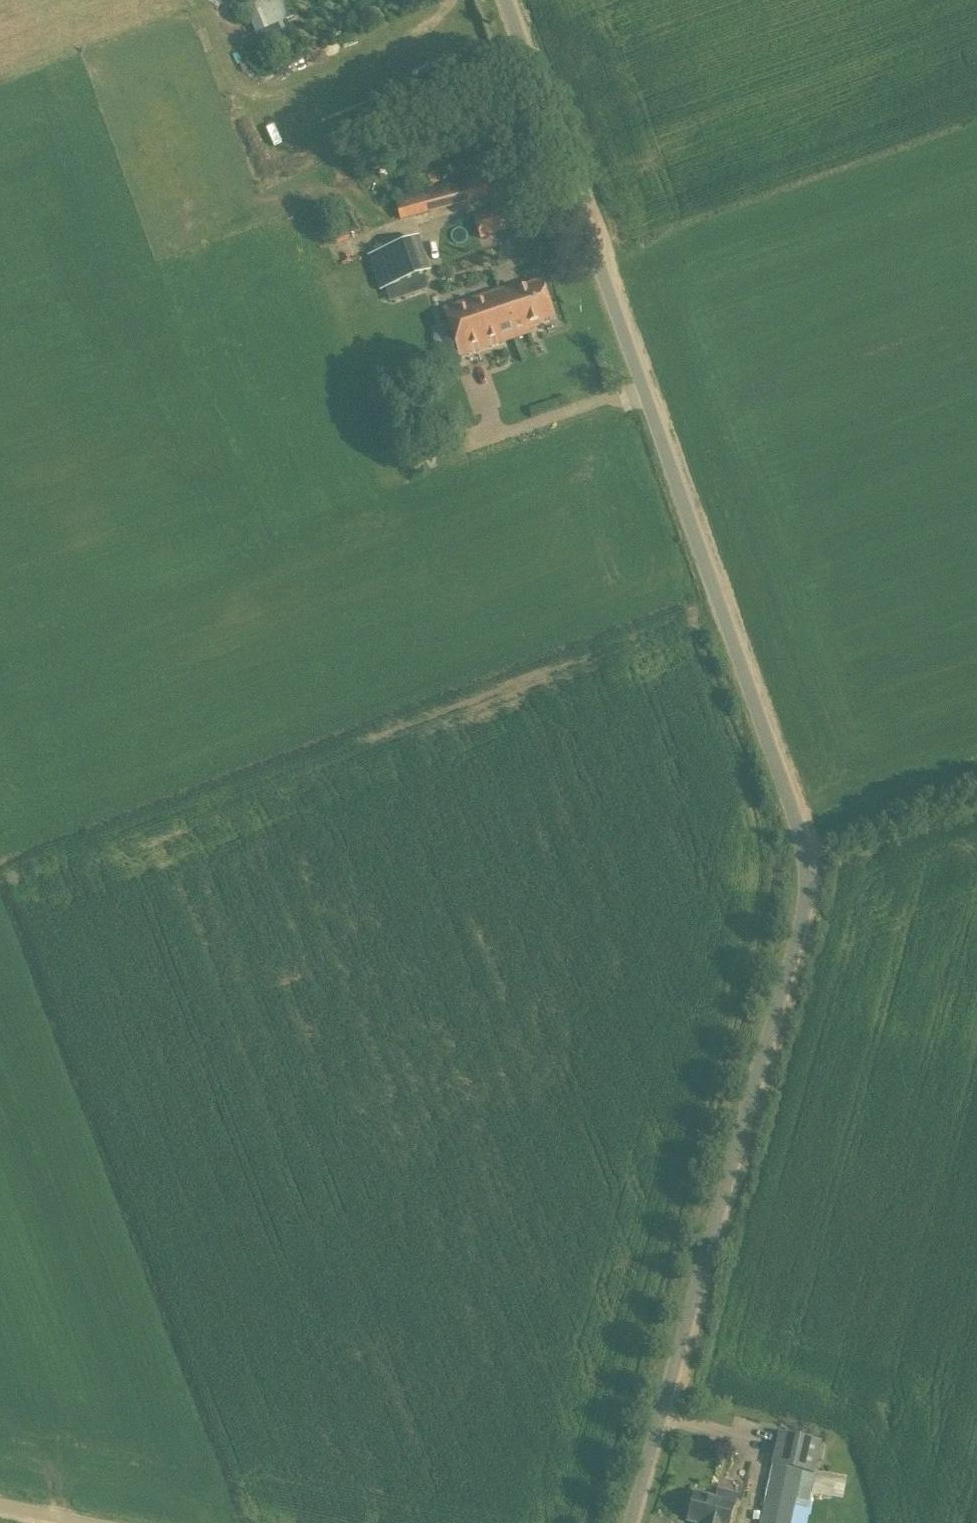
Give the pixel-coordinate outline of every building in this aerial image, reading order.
[(256,34),(291,19),(283,0),(253,0),(243,4),(256,34)] [(400,222),(506,193),(500,170),(394,198),(400,222)] [(511,228),(504,208),(474,218),(481,239),(511,228)] [(598,229),(602,250),(611,249),(608,227),(598,229)] [(419,238),(406,243),(367,256),(379,291),(386,289),(425,275),(432,273),(419,238)] [(514,287),(499,293),(508,320),(512,318),(518,337),(530,333),(528,327),(555,318),(543,283),(516,293),(514,287)] [(460,357),(518,337),(512,318),(508,320),(499,293),(445,311),(460,357)] [(821,1443),(779,1433),(772,1465),(771,1465),(759,1522),(807,1522),(813,1495),(842,1501),(847,1478),(815,1471),(821,1443)] [(696,1522),(730,1522),(738,1494),(718,1488),(715,1499),(697,1493),(689,1521),(696,1522)]
